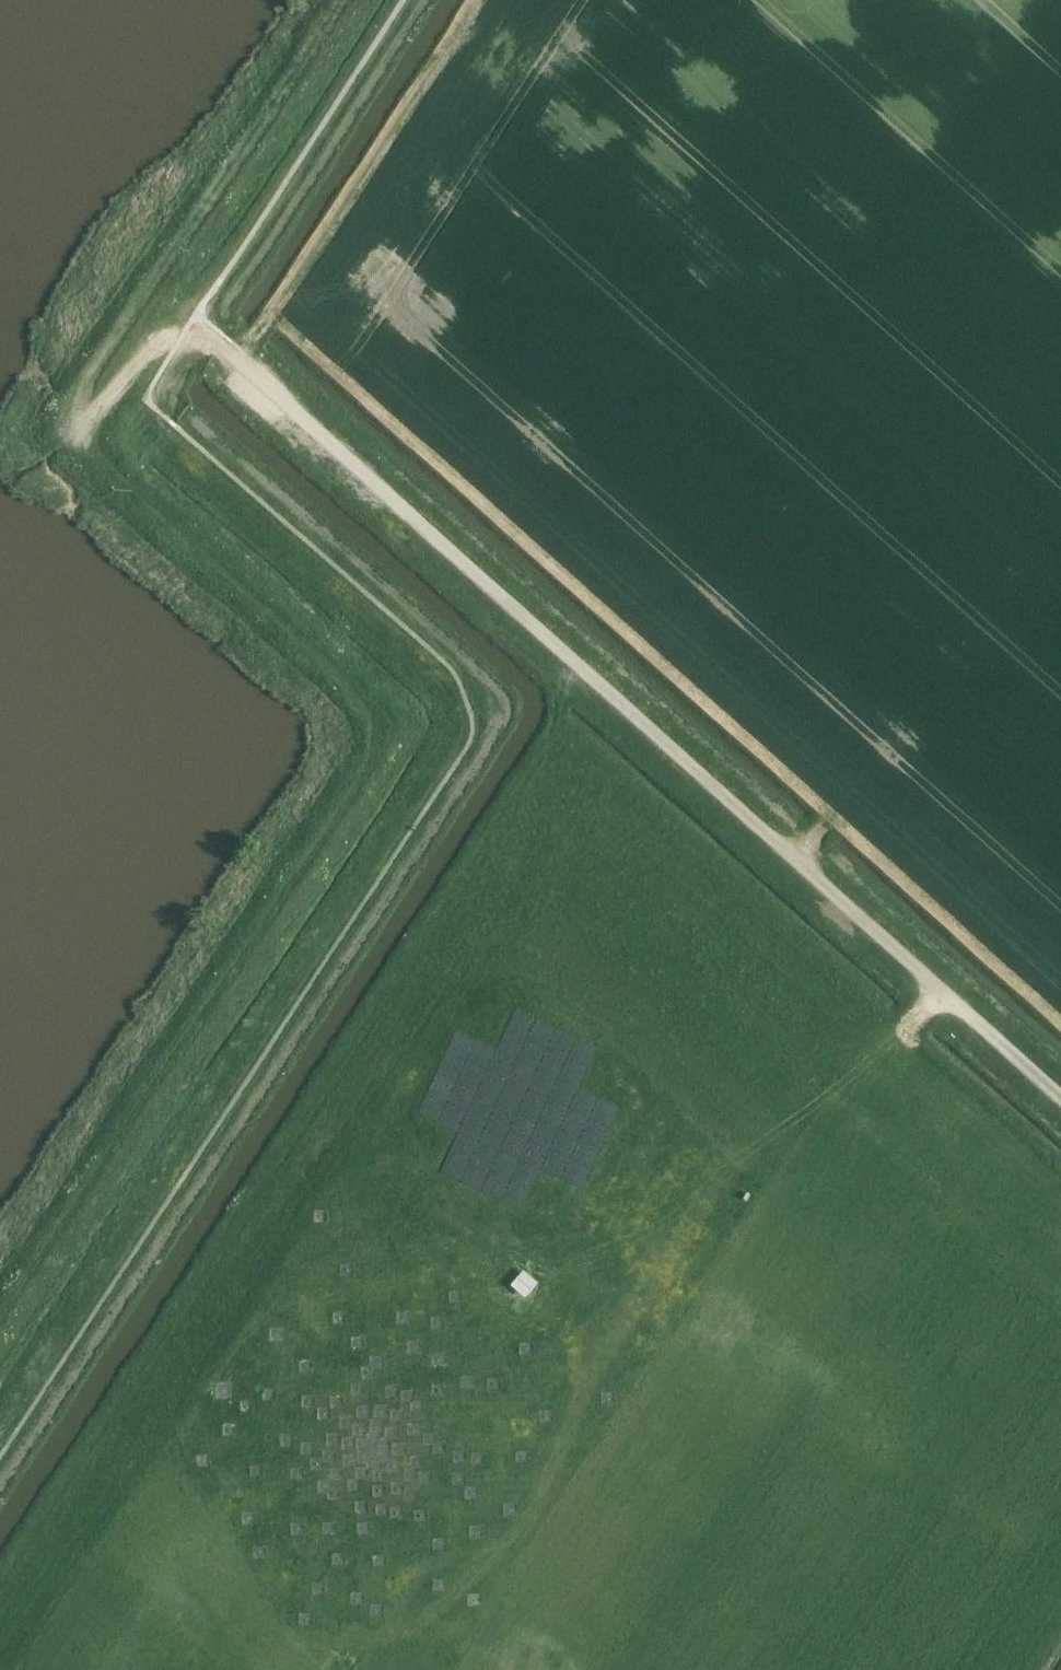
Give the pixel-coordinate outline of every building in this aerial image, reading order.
[(455,1031),(418,1112),(458,1131),(440,1172),(521,1210),(540,1169),(581,1188),(619,1106),(578,1087),(597,1047),(515,1009),(496,1050),(455,1031)]
